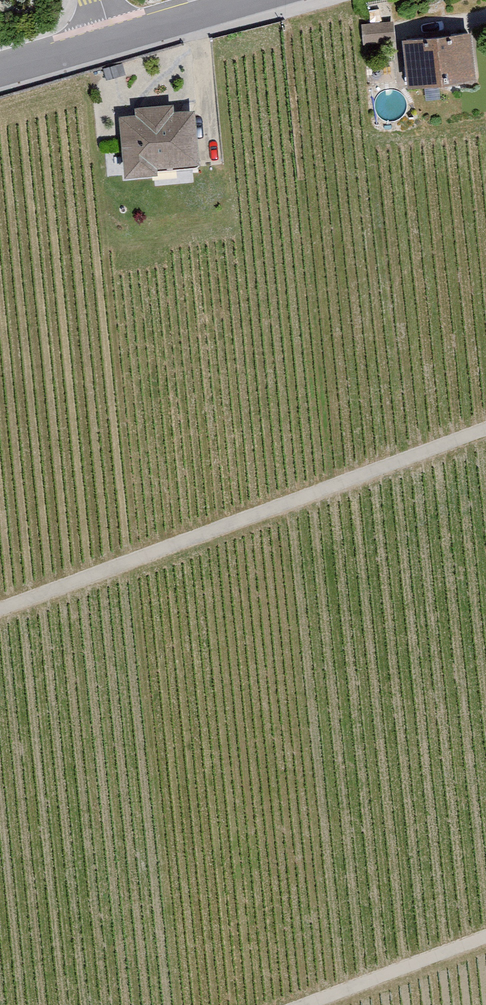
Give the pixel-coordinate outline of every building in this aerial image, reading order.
[(468,35),(402,42),(407,85),(472,78),(468,35)] [(192,114),(120,120),(124,170),(197,164),(192,114)]
